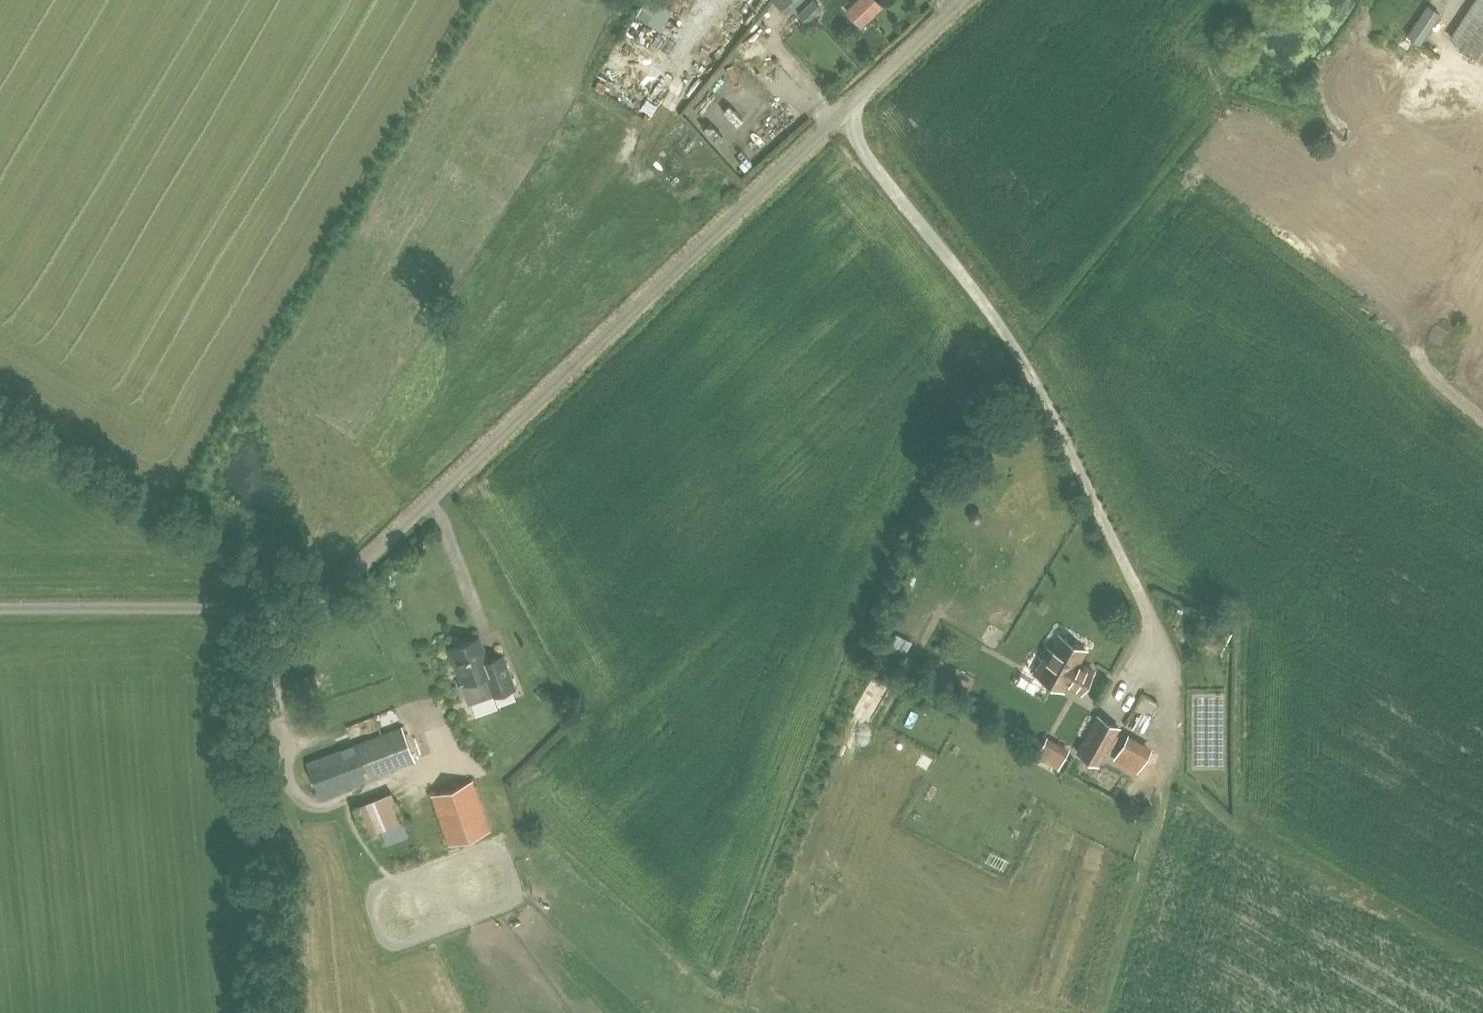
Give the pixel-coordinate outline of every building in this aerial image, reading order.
[(785,15),(801,0),(770,0),(785,15)] [(813,0),(799,14),(807,23),(821,9),(813,0)] [(872,15),(858,0),(856,0),(846,10),(860,26),(872,15)] [(1451,35),(1482,57),(1482,0),(1475,0),(1451,35)] [(1440,13),(1429,5),(1409,35),(1420,43),(1440,13)] [(1210,641),(1219,625),(1212,621),(1203,637),(1210,641)] [(1035,673),(1050,681),(1063,688),(1066,683),(1081,691),(1093,670),(1078,661),(1086,648),(1059,634),(1051,649),(1049,648),(1042,659),(1043,659),(1039,667),(1038,667),(1035,673)] [(450,648),(463,682),(460,684),(468,704),(494,694),(515,686),(503,655),(488,661),(479,637),(450,648)] [(1099,716),(1078,752),(1097,763),(1118,726),(1099,716)] [(403,724),(352,743),(365,779),(416,761),(403,724)] [(1067,750),(1045,738),(1037,753),(1059,766),(1067,750)] [(1118,758),(1139,770),(1150,751),(1129,739),(1118,758)] [(352,743),(308,759),(320,796),(365,779),(352,743)] [(491,829),(481,801),(473,779),(432,794),(449,844),(491,829)] [(391,791),(355,805),(366,835),(402,820),(391,791)]
